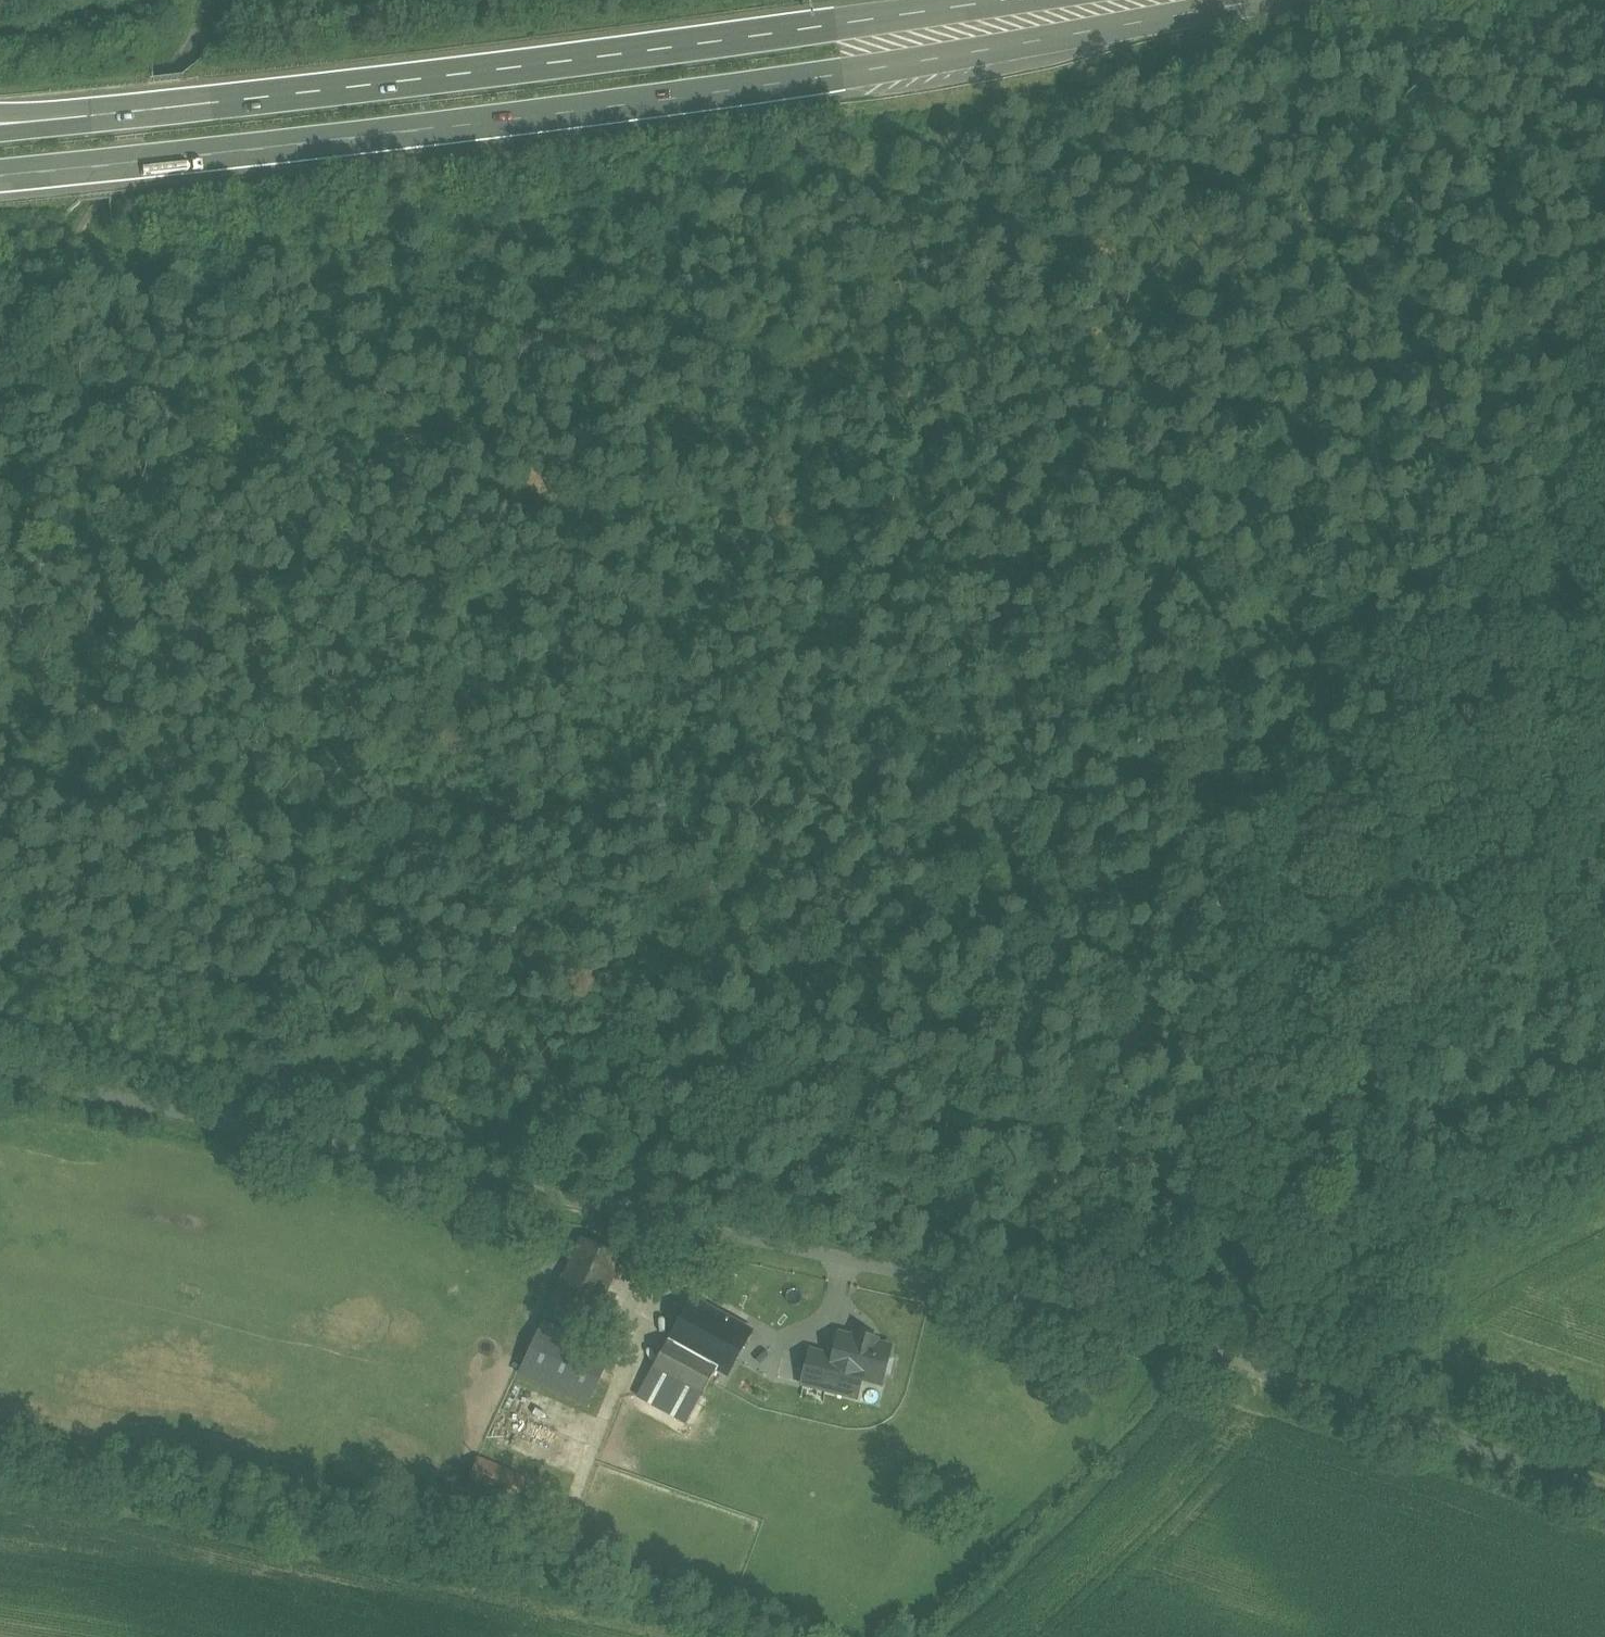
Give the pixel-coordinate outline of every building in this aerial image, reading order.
[(622,1257),(583,1238),(545,1317),(585,1336),(622,1257)] [(740,1326),(691,1299),(638,1396),(687,1423),(717,1368),(740,1326)] [(608,1350),(544,1320),(527,1356),(591,1387),(608,1350)] [(814,1349),(809,1366),(806,1376),(803,1386),(827,1393),(870,1405),(878,1378),(898,1384),(904,1365),(891,1362),(896,1343),(841,1328),(834,1354),(814,1349)] [(527,1480),(479,1459),(469,1482),(517,1503),(527,1480)] [(517,1503),(469,1482),(460,1501),(509,1522),(517,1503)]
